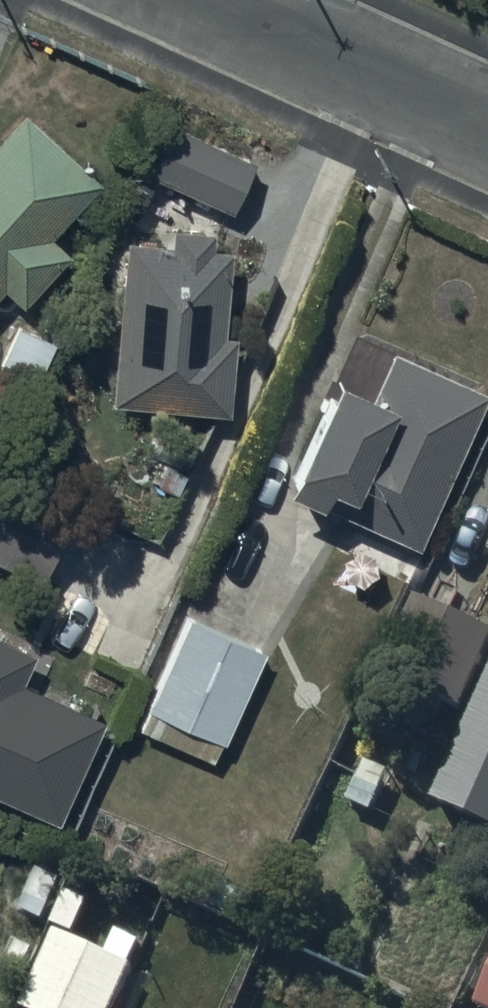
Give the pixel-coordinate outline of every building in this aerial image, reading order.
[(0,128),(0,281),(3,278),(22,295),(68,245),(50,228),(100,174),(23,103),(0,128)] [(255,157),(170,118),(148,167),(232,206),(255,157)] [(171,234),(122,231),(114,394),(226,400),(230,327),(220,327),(224,242),(211,242),(212,222),(171,220),(171,234)] [(17,315),(0,352),(0,361),(34,376),(54,332),(17,315)] [(373,376),(336,359),(283,475),(317,491),(327,468),(346,477),(334,502),(415,539),(487,381),(390,338),(373,376)] [(418,596),(386,677),(465,708),(487,650),(487,625),(461,615),(466,604),(435,591),(431,601),(418,596)] [(185,605),(144,701),(148,703),(139,725),(210,756),(220,734),(226,736),(268,641),(185,605)] [(0,629),(0,790),(56,814),(101,710),(42,685),(51,665),(25,654),(30,642),(0,629)] [(433,798),(487,823),(487,679),(433,798)] [(71,884),(37,870),(19,911),(76,935),(90,901),(67,892),(71,884)] [(56,930),(22,1005),(29,1007),(113,1007),(143,942),(117,930),(106,953),(56,930)]
